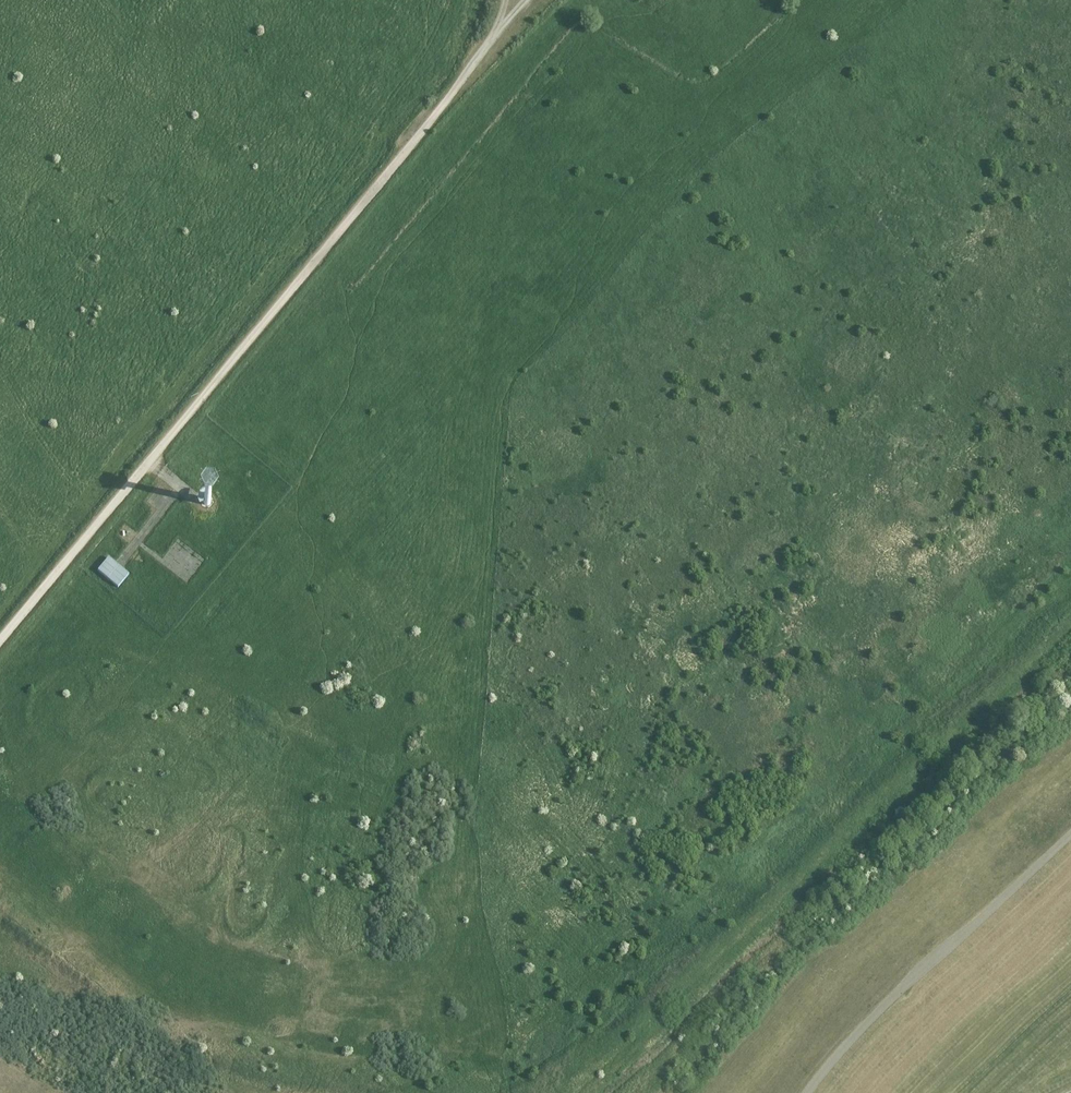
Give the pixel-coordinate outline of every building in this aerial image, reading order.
[(111,557),(100,570),(121,587),(132,574),(111,557)]
